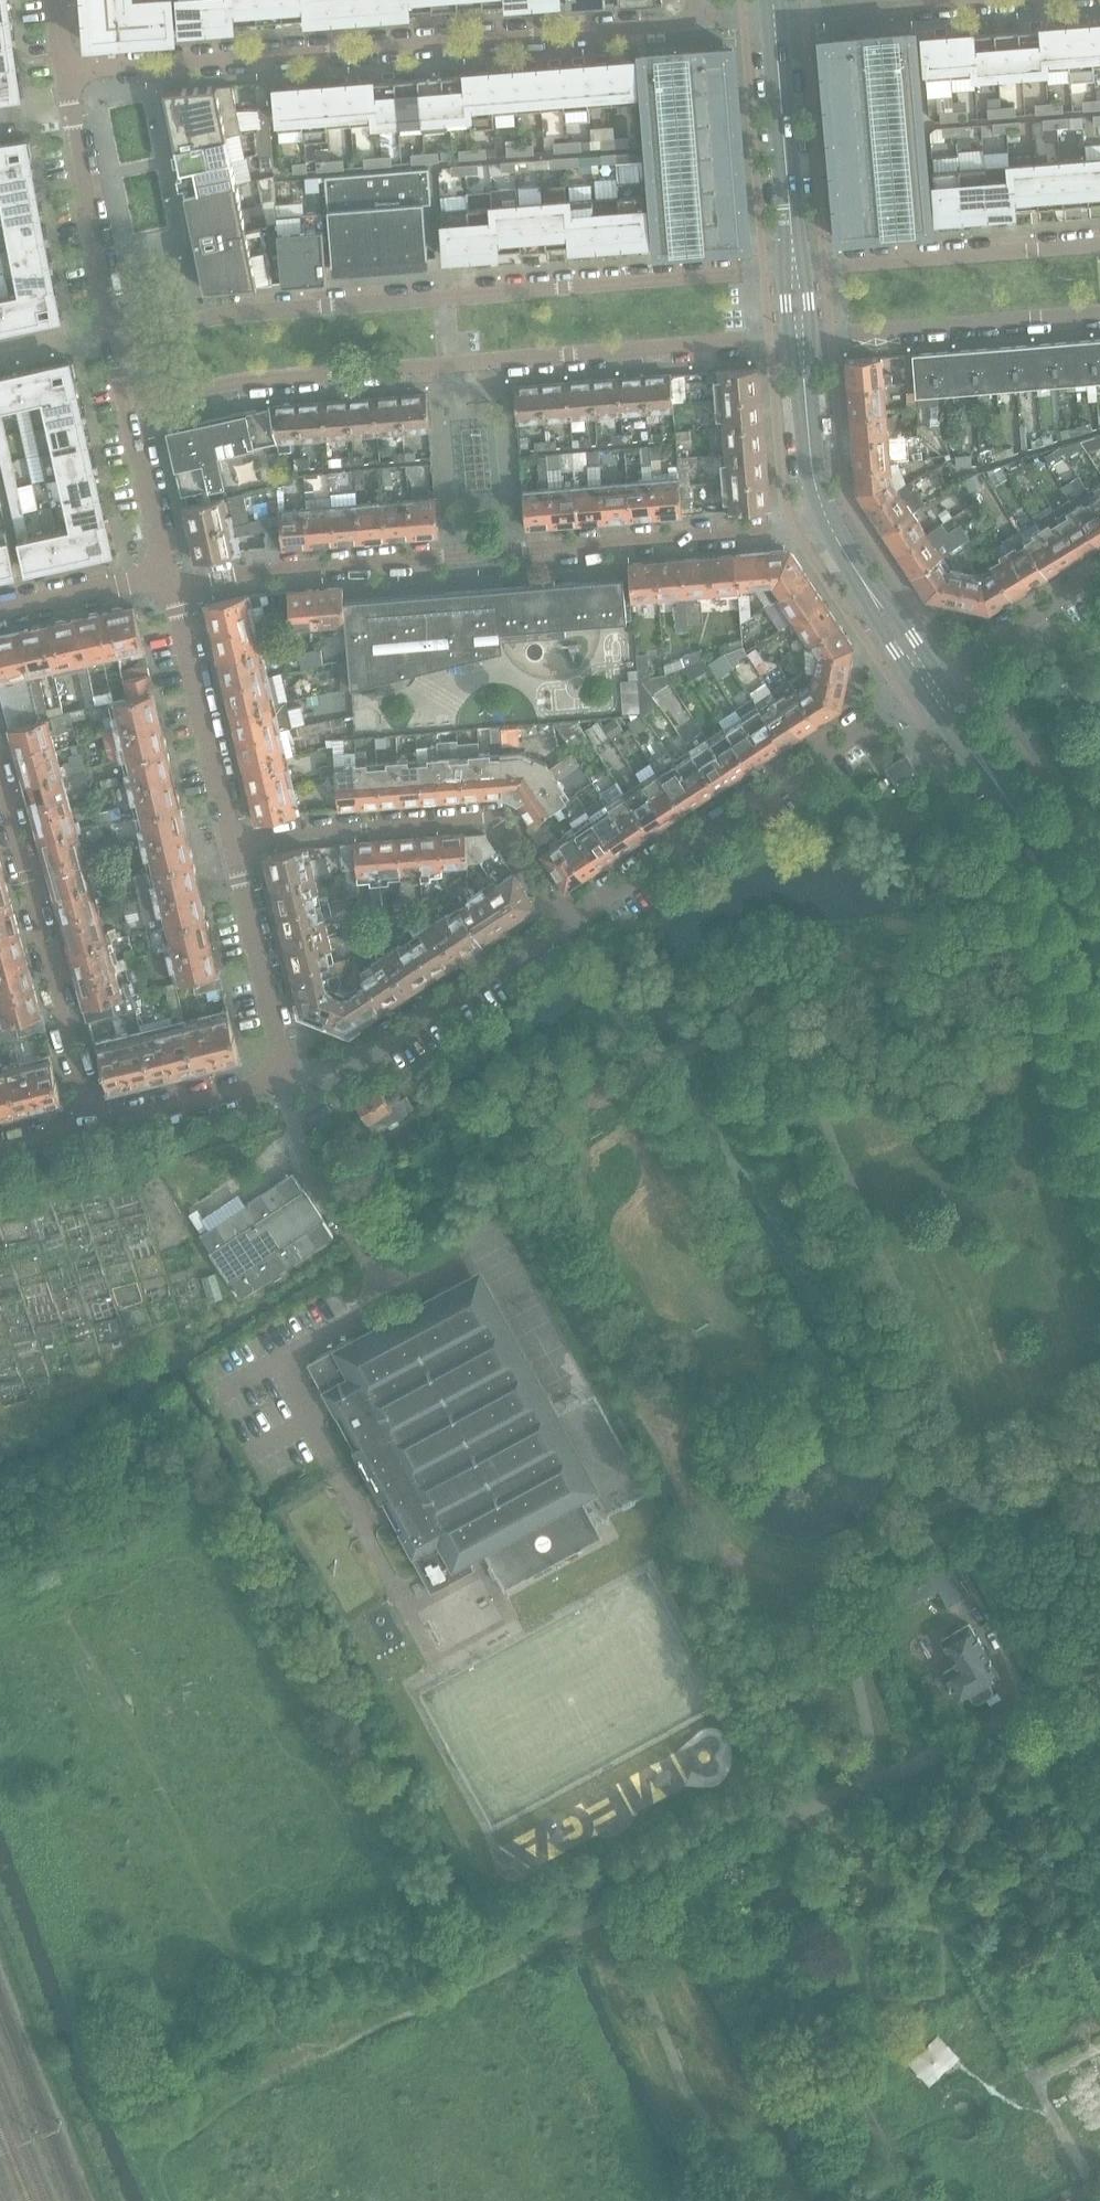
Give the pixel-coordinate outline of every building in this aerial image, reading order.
[(7,3),(6,0),(0,0),(0,18),(9,17),(7,3)] [(88,43),(174,37),(174,29),(172,0),(85,0),(88,43)] [(205,0),(178,0),(180,28),(180,29),(207,27),(205,0)] [(230,0),(205,0),(207,27),(232,25),(230,0)] [(256,0),(230,0),(232,25),(257,23),(256,0)] [(281,0),(256,0),(257,23),(283,21),(281,0)] [(306,0),(281,0),(283,21),(308,19),(306,0)] [(331,0),(306,0),(308,19),(333,17),(331,0)] [(356,0),(331,0),(333,17),(358,15),(356,0)] [(382,0),(356,0),(358,15),(383,14),(382,0)] [(383,14),(408,12),(407,0),(382,0),(383,14)] [(432,0),(407,0),(408,12),(433,10),(432,0)] [(457,0),(432,0),(433,10),(458,8),(457,0)] [(10,27),(9,17),(0,18),(0,42),(12,41),(10,27)] [(1090,24),(1094,66),(1099,66),(1099,23),(1090,24)] [(1094,66),(1090,24),(1067,26),(1070,68),(1084,67),(1085,82),(1095,81),(1093,66),(1094,66)] [(1070,68),(1067,26),(1043,28),(1046,70),(1070,68)] [(1046,70),(1043,28),(1019,30),(1022,72),(1046,70)] [(1022,72),(1019,30),(995,31),(999,74),(1022,72)] [(930,215),(915,47),(914,31),(879,34),(845,37),(846,41),(825,43),(826,55),(823,55),(839,239),(896,234),(931,231),(930,215)] [(999,74),(995,31),(972,33),(975,76),(999,74)] [(975,76),(972,33),(948,35),(951,77),(975,76)] [(951,77),(948,35),(923,37),(923,47),(926,79),(951,77)] [(13,51),(12,41),(0,42),(0,66),(15,64),(13,51)] [(748,246),(734,62),(733,45),(640,53),(641,67),(655,240),(656,254),(748,246)] [(635,67),(634,60),(609,62),(612,104),(638,102),(635,67)] [(612,104),(609,62),(585,64),(589,106),(612,104)] [(17,80),(15,64),(0,66),(0,83),(17,80)] [(589,106),(585,64),(561,66),(565,108),(589,106)] [(565,108),(561,66),(538,68),(541,110),(565,108)] [(541,110),(538,68),(514,70),(517,112),(541,110)] [(517,112),(514,70),(490,72),(494,114),(517,112)] [(494,114),(490,72),(466,73),(470,116),(471,128),(471,129),(495,127),(494,114)] [(470,116),(466,73),(443,75),(446,117),(447,129),(471,128),(470,116)] [(446,117),(443,75),(419,77),(422,119),(446,117)] [(422,119),(419,77),(395,79),(399,121),(422,119)] [(399,121),(395,79),(371,81),(375,123),(399,121)] [(375,123),(371,81),(347,83),(351,125),(375,123)] [(351,125),(347,83),(324,85),(327,127),(351,125)] [(232,85),(164,90),(175,147),(227,136),(242,133),(232,85)] [(327,127),(324,85),(300,87),(303,129),(304,142),(328,140),(327,127)] [(303,129),(300,87),(275,88),(278,131),(303,129)] [(1097,109),(1096,100),(1083,101),(1084,110),(1097,109)] [(1063,111),(1062,102),(1049,103),(1049,112),(1063,111)] [(1049,112),(1049,103),(1035,104),(1036,113),(1049,112)] [(1015,115),(1014,106),(1001,107),(1002,116),(1015,115)] [(1002,116),(1001,107),(988,108),(989,117),(1002,116)] [(257,129),(258,131),(270,130),(269,109),(256,110),(257,129)] [(968,119),(967,110),(954,111),(954,120),(968,119)] [(954,120),(954,111),(941,112),(941,121),(954,120)] [(1071,126),(1070,117),(1057,118),(1057,127),(1071,126)] [(1057,127),(1057,118),(1043,119),(1044,128),(1057,127)] [(1020,130),(1020,121),(1006,122),(1007,131),(1020,130)] [(1007,131),(1006,122),(993,123),(994,132),(1007,131)] [(970,134),(970,125),(956,126),(957,135),(970,134)] [(957,135),(956,126),(943,127),(944,136),(957,135)] [(271,151),(270,130),(258,131),(259,151),(271,151)] [(232,160),(227,136),(175,147),(176,153),(172,154),(174,165),(179,164),(180,171),(232,160)] [(629,146),(628,137),(615,138),(616,147),(629,146)] [(616,147),(615,138),(602,139),(602,148),(616,147)] [(521,154),(520,145),(519,145),(519,141),(506,142),(507,155),(521,154)] [(581,149),(581,141),(567,142),(568,150),(581,149)] [(30,160),(29,154),(12,157),(9,142),(0,144),(0,175),(31,169),(30,160)] [(568,150),(567,142),(554,143),(555,152),(568,150)] [(534,153),(533,144),(520,145),(521,154),(534,153)] [(1084,146),(1085,159),(1084,159),(1088,205),(1089,205),(1099,204),(1099,144),(1084,146)] [(329,160),(329,148),(315,149),(317,170),(331,169),(330,160),(329,160)] [(486,157),(486,148),(472,149),(473,158),(486,157)] [(473,158),(472,149),(459,150),(460,159),(473,158)] [(273,169),(271,151),(259,151),(260,169),(273,169)] [(439,161),(438,152),(425,153),(426,162),(439,161)] [(629,161),(628,152),(615,153),(616,162),(629,161)] [(426,162),(425,153),(412,154),(412,163),(426,162)] [(616,162),(615,153),(602,154),(602,163),(616,162)] [(391,165),(391,156),(377,157),(378,166),(391,165)] [(579,165),(578,156),(565,157),(565,166),(579,165)] [(378,166),(377,157),(364,158),(365,167),(378,166)] [(565,166),(565,157),(551,158),(552,167),(565,166)] [(344,168),(343,159),(330,160),(331,169),(344,168)] [(1088,205),(1084,159),(1059,161),(1063,207),(1088,205)] [(237,183),(232,160),(180,171),(181,176),(177,177),(179,187),(183,187),(185,194),(237,183)] [(528,169),(528,160),(515,161),(515,170),(528,169)] [(515,170),(515,161),(501,162),(502,171),(515,170)] [(1063,207),(1059,161),(1034,163),(1038,209),(1063,207)] [(307,171),(306,162),(293,163),(294,172),(307,171)] [(1038,209),(1034,163),(1009,164),(1013,211),(1038,209)] [(478,173),(478,164),(464,165),(465,174),(478,173)] [(1013,211),(1009,164),(985,166),(984,166),(988,213),(1013,211)] [(465,174),(464,165),(451,166),(452,175),(465,174)] [(988,213),(984,166),(959,168),(963,215),(988,213)] [(428,258),(423,204),(431,203),(429,168),(325,176),(332,265),(428,258)] [(963,215),(959,168),(933,170),(937,214),(937,217),(963,215)] [(33,179),(31,169),(0,175),(0,199),(35,193),(33,179)] [(319,177),(305,178),(306,191),(320,190),(319,177)] [(649,240),(645,194),(644,181),(618,184),(619,196),(618,196),(622,242),(649,240)] [(246,228),(237,183),(185,194),(194,239),(246,228)] [(37,202),(35,193),(0,199),(0,223),(40,216),(37,202)] [(622,242),(618,196),(593,198),(597,244),(622,242)] [(597,244),(593,198),(568,200),(572,246),(597,244)] [(572,246),(568,200),(543,202),(547,248),(572,246)] [(547,248),(543,202),(518,203),(522,250),(547,248)] [(522,250),(518,203),(493,205),(497,252),(522,250)] [(497,252),(493,205),(468,207),(472,254),(497,252)] [(472,254),(468,207),(441,209),(444,249),(445,256),(472,254)] [(321,211),(277,215),(282,283),(326,279),(325,266),(321,211)] [(41,226),(40,216),(0,223),(0,245),(1,248),(44,240),(41,226)] [(273,283),(266,249),(261,226),(246,228),(194,239),(204,289),(273,283)] [(48,263),(46,249),(44,240),(1,248),(5,272),(48,263)] [(53,286),(50,273),(48,263),(5,272),(9,294),(10,295),(53,286)] [(39,306),(56,302),(53,286),(10,295),(9,294),(0,296),(0,329),(42,320),(39,306)] [(1097,403),(1097,396),(1092,339),(1073,341),(1077,390),(1088,389),(1088,404),(1097,403)] [(1077,390),(1073,341),(1055,342),(1058,381),(1065,380),(1066,390),(1077,390)] [(1058,381),(1055,342),(1034,344),(1037,382),(1058,381)] [(1037,382),(1034,344),(1014,346),(1017,384),(1037,382)] [(1017,384),(1014,346),(995,347),(998,386),(1017,384)] [(998,386),(995,347),(975,349),(978,387),(998,386)] [(978,387),(975,349),(956,351),(959,389),(978,387)] [(959,389),(956,351),(935,352),(938,390),(959,389)] [(938,390),(935,352),(914,354),(916,380),(917,392),(938,390)] [(916,380),(914,354),(905,355),(907,381),(916,380)] [(884,384),(881,357),(846,359),(848,387),(884,384)] [(72,376),(55,380),(52,365),(0,377),(0,409),(3,409),(28,403),(28,402),(76,391),(72,376)] [(761,394),(758,367),(754,367),(714,371),(717,398),(761,394)] [(672,402),(671,386),(670,376),(670,374),(643,376),(646,411),(648,423),(660,422),(659,410),(673,409),(672,402)] [(685,385),(684,375),(670,376),(671,386),(685,385)] [(646,411),(643,376),(618,378),(621,413),(646,411)] [(621,413),(618,378),(592,380),(595,415),(621,413)] [(595,415),(592,380),(567,382),(570,417),(595,415)] [(570,417),(567,382),(541,384),(544,419),(570,417)] [(544,419),(541,384),(514,386),(517,422),(544,419)] [(886,411),(884,384),(848,387),(851,415),(886,411)] [(81,417),(76,391),(28,402),(28,403),(34,428),(81,417)] [(429,429),(426,393),(401,396),(404,440),(430,437),(429,429)] [(763,422),(761,394),(717,398),(719,426),(763,422)] [(918,409),(917,394),(906,395),(907,409),(909,409),(918,409)] [(404,440),(401,396),(373,398),(376,432),(392,431),(393,443),(404,443),(404,440)] [(376,432),(373,398),(350,400),(353,434),(376,432)] [(353,434),(350,400),(324,402),(327,436),(353,434)] [(327,436),(324,402),(298,404),(301,439),(327,436)] [(301,439),(298,404),(270,406),(277,441),(301,439)] [(939,417),(938,405),(930,405),(931,417),(939,417)] [(219,456),(277,441),(270,406),(167,429),(181,495),(186,494),(225,486),(219,456)] [(888,437),(886,411),(851,415),(853,441),(888,437)] [(87,443),(81,417),(34,428),(40,453),(87,443)] [(765,450),(763,422),(719,426),(721,454),(765,450)] [(1093,430),(1091,423),(1082,426),(1084,433),(1093,430)] [(1084,433),(1082,426),(1070,429),(1070,428),(1061,431),(1063,439),(1073,436),(1073,437),(1084,433)] [(690,428),(676,429),(676,430),(676,439),(691,438),(690,429),(690,428)] [(8,432),(0,433),(0,446),(10,443),(8,433),(8,432)] [(664,445),(663,433),(655,433),(655,437),(654,437),(655,438),(651,438),(651,437),(649,437),(649,440),(650,446),(658,446),(664,445)] [(634,441),(633,434),(623,435),(623,442),(634,441)] [(623,442),(623,435),(612,436),(613,443),(623,442)] [(1054,442),(1051,435),(1041,438),(1044,445),(1054,442)] [(902,462),(900,436),(888,437),(853,441),(855,466),(890,463),(896,463),(902,462)] [(1081,442),(1084,447),(1087,452),(1099,448),(1099,436),(1081,442)] [(592,446),(591,438),(580,439),(581,446),(592,446)] [(1044,445),(1041,438),(1031,441),(1033,449),(1044,445)] [(558,449),(557,441),(546,442),(547,450),(558,449)] [(547,450),(546,442),(535,443),(536,451),(547,450)] [(1067,458),(1084,447),(1081,442),(1062,448),(1067,458)] [(11,448),(10,443),(0,446),(0,458),(13,455),(11,448)] [(93,469),(87,443),(40,453),(46,479),(93,469)] [(651,465),(651,458),(650,446),(640,447),(642,466),(651,465)] [(660,457),(658,446),(650,446),(651,458),(660,457)] [(1015,454),(1013,447),(1002,450),(1005,457),(1015,454)] [(768,478),(765,450),(721,454),(724,481),(768,478)] [(1005,457),(1002,450),(992,453),(991,450),(981,453),(984,464),(1005,457)] [(416,459),(416,451),(405,452),(405,460),(416,459)] [(604,521),(601,483),(600,460),(599,451),(572,453),(574,471),(587,470),(588,484),(575,485),(578,523),(604,521)] [(405,460),(405,452),(391,452),(392,460),(405,460)] [(574,471),(572,453),(559,454),(561,472),(574,471)] [(13,455),(0,458),(0,459),(2,469),(16,466),(14,459),(13,455)] [(365,463),(364,455),(355,456),(354,456),(354,464),(365,463)] [(972,466),(971,455),(963,456),(964,467),(972,466)] [(311,468),(310,456),(302,457),(303,469),(311,468)] [(354,464),(354,456),(342,457),(343,464),(343,466),(354,464)] [(553,525),(550,487),(547,456),(538,456),(541,489),(523,491),(526,527),(553,525)] [(964,467),(963,456),(956,457),(956,467),(964,467)] [(303,469),(302,457),(294,458),(295,470),(303,469)] [(690,484),(688,458),(677,458),(678,477),(679,486),(690,486),(690,484)] [(1025,469),(1022,461),(1004,466),(1007,475),(1025,469)] [(926,472),(919,462),(908,468),(915,479),(926,472)] [(1039,470),(1034,462),(1028,465),(1032,473),(1039,470)] [(898,488),(892,479),(890,463),(855,466),(857,491),(868,509),(898,488)] [(420,474),(420,465),(406,467),(407,475),(420,474)] [(18,478),(16,466),(2,469),(5,481),(18,478)] [(655,517),(652,479),(651,466),(642,467),(643,479),(626,481),(629,519),(655,517)] [(393,485),(391,468),(381,469),(383,486),(393,485)] [(99,495),(93,469),(46,479),(51,505),(99,495)] [(957,482),(951,470),(941,475),(947,486),(957,482)] [(339,490),(338,471),(329,472),(330,491),(331,491),(339,490)] [(363,486),(362,472),(355,473),(356,486),(363,486)] [(981,490),(974,474),(963,479),(970,495),(981,490)] [(682,514),(679,486),(678,477),(652,479),(655,517),(682,515),(682,514)] [(20,485),(18,478),(5,481),(7,493),(21,490),(20,485)] [(770,507),(768,478),(724,481),(726,510),(766,507),(766,508),(770,507)] [(629,519),(626,481),(601,483),(604,521),(629,519)] [(912,511),(924,503),(911,482),(899,490),(898,488),(868,509),(883,531),(912,511)] [(1097,485),(1099,490),(1090,495),(1099,510),(1099,484),(1097,485)] [(314,485),(305,485),(306,496),(314,496),(314,485)] [(578,523),(575,485),(550,487),(553,525),(578,523)] [(694,513),(692,486),(690,486),(679,486),(682,514),(694,513)] [(308,545),(306,506),(286,507),(284,488),(277,489),(278,508),(279,514),(282,547),(308,545)] [(23,501),(21,490),(7,493),(10,504),(23,501)] [(1090,495),(1088,491),(1071,501),(1096,543),(1099,541),(1099,510),(1090,495)] [(243,494),(228,498),(227,496),(188,505),(184,505),(190,534),(249,521),(243,494)] [(104,520),(99,495),(51,505),(57,530),(57,531),(104,520)] [(412,537),(438,535),(435,496),(409,498),(412,537)] [(412,537),(409,498),(408,498),(382,500),(385,539),(412,537)] [(385,539),(382,500),(357,502),(360,541),(385,539)] [(1096,543),(1071,501),(1070,501),(1070,500),(1054,510),(1080,553),(1091,547),(1096,543)] [(26,511),(23,501),(10,504),(13,516),(26,513),(26,511)] [(360,541),(357,502),(332,504),(334,543),(360,541)] [(334,543),(332,504),(306,506),(308,545),(334,543)] [(1080,553),(1054,510),(1050,505),(1033,516),(1040,526),(1063,564),(1067,561),(1080,553)] [(938,513),(944,522),(952,516),(946,508),(938,513)] [(926,532),(912,511),(883,531),(897,552),(926,532)] [(29,524),(26,513),(13,516),(15,527),(29,524)] [(282,547),(279,514),(262,518),(265,530),(269,548),(282,547)] [(239,551),(236,536),(265,530),(262,518),(249,521),(190,534),(196,561),(239,551)] [(981,533),(992,525),(987,518),(976,525),(981,533)] [(93,554),(90,540),(108,536),(104,520),(57,531),(57,530),(31,535),(18,538),(19,543),(25,569),(93,554)] [(941,555),(973,535),(974,524),(972,522),(964,527),(964,526),(948,537),(939,525),(927,533),(926,532),(897,552),(911,574),(939,556),(941,555)] [(31,535),(29,524),(15,527),(18,538),(31,535)] [(1063,564),(1040,526),(1022,537),(1046,574),(1063,564)] [(6,528),(0,529),(0,575),(16,571),(10,545),(6,528)] [(1047,575),(1046,574),(1022,537),(1019,531),(1002,541),(1003,542),(1030,586),(1047,575)] [(955,554),(976,540),(973,535),(941,555),(942,556),(951,550),(955,554)] [(1030,586),(1003,542),(994,547),(1000,558),(991,563),(993,567),(1012,597),(1030,586)] [(807,575),(803,569),(801,567),(792,553),(786,550),(736,554),(739,592),(739,593),(741,623),(742,622),(751,616),(750,593),(754,593),(754,585),(772,584),(778,594),(807,575)] [(739,592),(736,554),(711,556),(714,594),(739,592)] [(714,594),(711,556),(683,559),(688,624),(700,623),(699,603),(695,603),(694,596),(712,594),(714,594)] [(956,604),(964,572),(947,568),(939,556),(911,574),(927,597),(956,604)] [(688,624),(683,559),(657,561),(659,599),(677,597),(677,605),(674,606),(676,631),(688,631),(688,624)] [(659,599),(657,561),(629,563),(630,576),(631,586),(632,601),(659,599)] [(1012,597),(993,567),(981,575),(964,572),(956,604),(989,611),(1012,597)] [(824,602),(807,575),(778,594),(780,597),(777,599),(792,622),(824,602)] [(502,638),(566,633),(565,625),(627,620),(624,577),(344,600),(346,625),(348,654),(349,659),(352,686),(502,649),(502,638)] [(346,625),(344,600),(343,587),(316,589),(319,627),(346,625)] [(319,627),(316,589),(288,591),(290,614),(290,615),(291,629),(293,629),(319,627)] [(255,622),(252,607),(262,604),(260,595),(250,596),(249,594),(210,603),(206,604),(213,632),(255,622)] [(838,622),(824,602),(792,622),(806,643),(838,622)] [(144,651),(134,606),(122,609),(120,607),(112,608),(111,611),(103,613),(108,635),(115,634),(119,656),(144,651)] [(119,656),(115,634),(108,635),(103,613),(99,614),(96,612),(89,614),(88,616),(77,619),(87,663),(119,656)] [(760,625),(755,617),(745,623),(750,631),(760,625)] [(88,668),(87,663),(77,619),(65,621),(63,619),(55,621),(55,624),(49,625),(53,647),(49,648),(54,670),(77,665),(77,670),(78,671),(87,707),(96,705),(94,695),(88,669),(88,668)] [(261,648),(255,622),(213,632),(219,658),(261,648)] [(847,678),(853,646),(838,622),(806,643),(805,644),(807,669),(811,670),(847,678)] [(54,670),(49,648),(53,647),(49,625),(42,626),(40,625),(32,626),(31,629),(19,631),(30,677),(39,718),(39,720),(48,717),(39,673),(54,670)] [(19,631),(0,635),(0,685),(30,677),(19,631)] [(742,645),(742,639),(729,642),(731,649),(731,650),(742,646),(742,645)] [(299,652),(298,652),(302,668),(323,663),(321,647),(299,652)] [(732,668),(748,657),(747,654),(746,652),(743,647),(723,654),(732,668)] [(268,677),(261,648),(219,658),(225,687),(268,677)] [(302,669),(296,648),(288,651),(293,671),(302,669)] [(777,663),(764,660),(763,659),(756,649),(747,654),(748,657),(761,675),(762,675),(778,665),(777,663)] [(705,659),(701,650),(691,653),(695,664),(704,660),(705,660),(705,659)] [(683,668),(695,664),(691,653),(690,654),(680,657),(680,659),(665,665),(662,667),(666,674),(683,668)] [(650,678),(648,654),(636,655),(637,670),(638,680),(639,683),(642,682),(643,682),(650,678)] [(732,668),(723,654),(708,665),(717,679),(732,669),(732,668)] [(791,665),(789,654),(777,662),(779,662),(779,663),(791,665)] [(352,686),(349,659),(338,661),(341,687),(341,690),(351,688),(353,688),(352,686)] [(693,679),(710,669),(704,660),(695,664),(683,668),(692,680),(693,679)] [(124,681),(150,674),(147,664),(122,669),(124,681)] [(638,680),(637,670),(628,671),(629,680),(638,680)] [(840,707),(847,678),(811,670),(808,687),(805,689),(796,675),(790,679),(799,693),(818,722),(840,707)] [(679,680),(675,673),(667,677),(671,683),(672,685),(679,680)] [(154,692),(150,674),(124,681),(128,698),(153,692),(154,692)] [(281,674),(268,677),(225,687),(231,713),(286,701),(286,700),(287,700),(281,674)] [(655,694),(671,683),(667,677),(666,674),(650,678),(643,682),(652,696),(655,694)] [(30,677),(0,685),(0,693),(9,726),(39,718),(30,677)] [(818,722),(799,693),(790,679),(772,691),(801,734),(818,722)] [(640,713),(638,681),(620,682),(623,714),(640,713)] [(659,704),(652,696),(643,682),(642,682),(639,683),(641,709),(641,714),(642,716),(644,715),(659,704)] [(114,701),(112,691),(94,695),(96,705),(105,703),(114,701)] [(801,734),(772,691),(755,702),(782,744),(783,745),(801,734)] [(160,724),(153,693),(153,692),(128,698),(114,701),(105,703),(109,717),(103,718),(106,728),(124,724),(126,728),(138,725),(139,729),(160,724)] [(766,755),(782,744),(755,702),(752,698),(735,708),(740,716),(766,755)] [(292,727),(286,701),(231,713),(238,740),(280,729),(292,727)] [(766,755),(740,716),(735,708),(719,719),(724,726),(749,766),(766,755)] [(86,719),(83,709),(71,713),(74,722),(86,719)] [(50,734),(74,729),(70,713),(40,720),(39,720),(39,718),(9,726),(16,752),(34,747),(37,755),(55,751),(50,734)] [(647,728),(638,715),(627,723),(635,736),(647,728)] [(623,730),(614,718),(604,725),(603,726),(611,738),(623,730)] [(587,737),(576,721),(554,722),(565,740),(575,734),(580,741),(587,737)] [(607,738),(597,722),(585,730),(595,746),(607,738)] [(165,746),(166,744),(165,738),(163,737),(160,724),(139,729),(138,725),(126,728),(124,724),(106,728),(106,729),(111,728),(112,730),(104,732),(109,754),(100,756),(102,764),(119,760),(166,750),(165,746)] [(749,766),(724,726),(707,737),(733,777),(749,766)] [(501,743),(499,728),(490,729),(491,744),(500,743),(501,743)] [(520,745),(519,728),(501,729),(502,746),(520,745)] [(287,757),(280,729),(238,740),(244,767),(287,757)] [(733,777),(707,737),(706,738),(702,732),(686,743),(690,748),(716,788),(733,777)] [(387,747),(386,738),(375,739),(376,748),(387,747)] [(343,754),(342,740),(333,741),(333,746),(334,754),(343,754)] [(462,798),(459,758),(458,744),(438,746),(438,747),(443,800),(462,798)] [(80,751),(79,745),(70,747),(72,753),(80,751)] [(61,775),(55,751),(37,755),(34,747),(16,752),(25,785),(61,775)] [(443,800),(438,747),(427,747),(427,760),(418,761),(422,801),(443,800)] [(716,788),(690,748),(673,759),(699,799),(716,788)] [(558,778),(580,763),(572,752),(551,767),(550,764),(522,749),(500,750),(501,755),(504,795),(517,801),(520,806),(558,781),(559,780),(558,778)] [(173,780),(168,761),(170,759),(168,752),(166,751),(166,750),(119,760),(124,783),(138,779),(139,784),(152,781),(152,785),(173,780)] [(504,795),(501,755),(491,756),(491,751),(480,752),(484,797),(504,795)] [(381,805),(377,765),(376,765),(366,766),(365,752),(356,753),(356,762),(360,807),(381,805)] [(484,797),(480,752),(472,752),(472,757),(459,758),(462,798),(484,797)] [(85,768),(81,754),(68,756),(70,762),(63,764),(65,774),(85,769),(85,768)] [(293,784),(287,757),(244,767),(250,794),(293,784)] [(914,770),(908,761),(905,757),(889,768),(896,779),(897,781),(914,770)] [(402,803),(398,758),(388,759),(388,764),(377,765),(381,805),(402,803)] [(422,801),(418,761),(408,762),(407,758),(398,758),(402,803),(422,801)] [(699,799),(673,759),(657,770),(683,809),(699,799)] [(360,807),(356,762),(346,763),(346,767),(334,769),(335,773),(335,774),(338,808),(360,807)] [(335,773),(334,769),(334,763),(320,766),(322,777),(335,773)] [(586,775),(579,766),(571,771),(578,781),(586,775)] [(85,769),(65,774),(61,775),(25,785),(31,807),(49,802),(51,812),(70,807),(64,786),(78,782),(78,785),(89,783),(85,769)] [(683,809),(657,770),(640,781),(666,820),(683,809)] [(887,785),(883,778),(878,782),(876,783),(881,790),(888,786),(887,785)] [(179,800),(178,794),(176,792),(173,780),(152,785),(152,781),(139,784),(138,779),(124,783),(124,784),(108,788),(110,795),(124,792),(123,788),(125,787),(132,815),(179,804),(178,802),(179,800)] [(560,805),(566,801),(560,792),(563,789),(558,781),(520,806),(531,823),(543,816),(560,805)] [(666,820),(640,781),(624,792),(650,831),(666,820)] [(299,811),(293,784),(250,794),(257,822),(261,821),(261,820),(295,812),(299,811)] [(650,831),(624,792),(607,803),(633,842),(650,831)] [(76,830),(70,807),(51,812),(49,802),(31,807),(40,840),(76,830)] [(90,817),(86,803),(73,806),(76,820),(90,817)] [(633,842),(607,803),(589,814),(615,854),(633,842)] [(186,835),(182,816),(183,815),(181,808),(179,807),(179,804),(132,815),(137,838),(150,835),(151,838),(165,836),(166,840),(186,835)] [(566,816),(559,806),(552,810),(559,821),(566,816)] [(615,854),(589,814),(572,825),(598,865),(615,854)] [(85,861),(80,843),(101,837),(98,824),(76,830),(40,840),(46,862),(64,857),(66,866),(85,861)] [(598,865),(572,825),(564,831),(562,835),(558,838),(582,876),(598,865)] [(467,863),(465,835),(465,833),(438,836),(441,876),(447,876),(446,867),(467,866),(467,863)] [(495,849),(485,833),(465,835),(467,863),(481,862),(482,862),(499,851),(497,848),(495,849)] [(192,856),(191,849),(189,848),(186,835),(166,840),(165,836),(151,838),(150,835),(137,838),(145,870),(192,859),(191,858),(192,856)] [(441,876),(438,836),(418,837),(422,882),(430,881),(430,877),(441,876)] [(422,882),(418,837),(397,839),(400,879),(411,878),(412,882),(422,882)] [(582,876),(558,838),(550,844),(552,848),(543,854),(565,887),(582,876)] [(400,879),(397,839),(376,841),(380,885),(389,884),(389,880),(400,879)] [(380,885),(376,841),(355,843),(357,872),(358,881),(357,881),(357,883),(358,883),(369,882),(370,900),(381,899),(380,885)] [(105,846),(104,842),(94,845),(98,858),(109,855),(105,846)] [(357,872),(355,843),(340,844),(342,867),(340,868),(340,873),(345,873),(357,872)] [(314,877),(310,860),(307,847),(303,847),(265,856),(271,882),(287,877),(288,880),(305,876),(305,879),(314,877)] [(91,885),(85,861),(66,866),(64,857),(46,862),(54,894),(91,885)] [(199,893),(195,872),(196,871),(194,864),(192,863),(192,859),(145,870),(145,872),(134,875),(139,898),(151,896),(150,895),(164,892),(165,897),(178,893),(179,898),(199,893)] [(358,896),(357,883),(357,881),(358,881),(357,872),(345,873),(348,897),(358,896)] [(513,875),(497,885),(518,917),(534,906),(513,875)] [(320,904),(317,889),(315,880),(314,877),(305,879),(305,876),(288,880),(287,877),(271,882),(278,914),(320,904)] [(5,879),(0,880),(0,906),(11,903),(5,879)] [(518,917),(497,885),(495,886),(493,883),(476,895),(499,929),(518,917)] [(99,916),(91,885),(54,894),(60,916),(79,911),(81,920),(99,916)] [(205,912),(204,905),(202,904),(199,893),(179,898),(178,893),(165,897),(164,892),(150,895),(151,896),(158,928),(205,918),(204,914),(205,912)] [(499,929),(476,895),(467,900),(470,904),(461,910),(482,941),(499,929)] [(139,913),(136,901),(126,903),(128,915),(139,913)] [(441,909),(435,901),(426,907),(432,916),(441,909)] [(327,934),(324,918),(332,916),(328,902),(320,904),(278,914),(284,938),(301,934),(302,937),(318,933),(319,936),(327,934)] [(11,903),(0,906),(0,934),(1,940),(20,935),(11,903)] [(397,913),(396,903),(382,904),(382,914),(397,913)] [(482,941),(461,910),(460,910),(449,918),(447,914),(436,922),(443,932),(441,933),(449,944),(446,946),(456,960),(483,943),(482,941)] [(104,931),(99,916),(81,920),(79,911),(60,916),(69,949),(111,938),(121,936),(119,926),(104,931)] [(212,947),(208,930),(208,928),(209,926),(207,920),(205,919),(205,918),(158,928),(163,950),(177,946),(178,951),(191,948),(192,952),(212,947)] [(362,928),(359,918),(347,921),(350,931),(362,928)] [(456,960),(446,946),(449,944),(441,933),(443,932),(436,922),(432,924),(421,931),(423,935),(412,942),(432,973),(434,975),(456,960)] [(334,960),(330,946),(328,936),(327,934),(319,936),(318,933),(302,937),(301,934),(284,938),(291,969),(322,963),(334,960)] [(20,935),(1,940),(0,934),(0,966),(26,959),(20,935)] [(115,972),(109,953),(115,951),(111,938),(69,949),(76,973),(94,968),(96,977),(115,972)] [(432,973),(412,942),(401,949),(399,946),(389,952),(396,963),(394,964),(402,975),(399,977),(409,992),(434,975),(432,973)] [(192,978),(218,971),(212,947),(192,952),(191,948),(178,951),(177,946),(163,950),(171,983),(174,983),(192,979),(192,978)] [(137,966),(133,952),(124,954),(129,968),(137,966)] [(409,992),(399,977),(402,975),(394,964),(396,963),(389,952),(372,963),(374,967),(363,975),(367,981),(385,1007),(409,992)] [(26,959),(0,966),(0,991),(15,988),(17,996),(35,991),(26,959)] [(325,1022),(336,991),(340,982),(333,979),(329,988),(328,988),(326,978),(337,975),(334,960),(322,963),(291,969),(301,1013),(325,1022)] [(143,990),(138,967),(125,971),(128,980),(132,982),(135,991),(141,991),(143,990)] [(119,987),(115,972),(96,977),(94,968),(76,973),(84,1004),(129,993),(127,984),(119,987)] [(218,971),(192,978),(192,979),(196,993),(206,990),(222,986),(218,971)] [(385,1007),(367,981),(346,995),(336,991),(325,1022),(348,1031),(385,1007)] [(182,1013),(174,983),(171,983),(165,985),(173,1016),(182,1013)] [(224,996),(222,986),(206,990),(209,1000),(224,996)] [(35,991),(17,996),(15,988),(0,991),(0,1009),(0,1028),(4,1026),(42,1017),(35,991)] [(145,1006),(141,991),(135,991),(132,992),(137,1013),(142,1012),(141,1008),(145,1006)] [(154,1080),(141,1029),(137,1013),(132,992),(129,993),(84,1004),(88,1019),(114,1012),(125,1018),(128,1033),(96,1041),(98,1046),(109,1091),(154,1080)] [(240,1058),(227,1009),(184,1019),(196,1069),(240,1058)] [(45,1027),(42,1017),(4,1026),(0,1028),(0,1039),(45,1027)] [(196,1069),(184,1019),(141,1029),(154,1080),(196,1069)] [(62,1102),(51,1058),(49,1052),(5,1063),(17,1113),(62,1102)] [(5,1063),(0,1065),(0,1118),(17,1113),(5,1063)] [(375,1130),(413,1107),(406,1096),(390,1106),(378,1086),(355,1100),(369,1121),(375,1130)] [(374,1157),(366,1144),(355,1151),(363,1163),(374,1157)] [(382,1168),(376,1157),(367,1162),(374,1173),(382,1168)] [(201,1234),(241,1295),(333,1235),(293,1174),(201,1234)] [(332,1349),(307,1363),(335,1415),(336,1416),(358,1458),(386,1508),(386,1509),(392,1520),(393,1521),(393,1522),(420,1571),(420,1572),(421,1573),(431,1591),(475,1568),(469,1558),(483,1550),(580,1498),(594,1490),(554,1416),(498,1313),(475,1270),(428,1295),(363,1331),(331,1347),(332,1349)] [(969,1624),(959,1629),(942,1639),(957,1665),(945,1672),(950,1682),(949,1683),(951,1685),(952,1685),(958,1696),(969,1690),(974,1698),(978,1700),(991,1693),(992,1688),(987,1680),(997,1674),(989,1660),(991,1659),(990,1657),(988,1658),(982,1646),(983,1646),(978,1636),(977,1637),(969,1624)] [(769,1922),(748,1933),(752,1941),(773,1931),(769,1922)]
